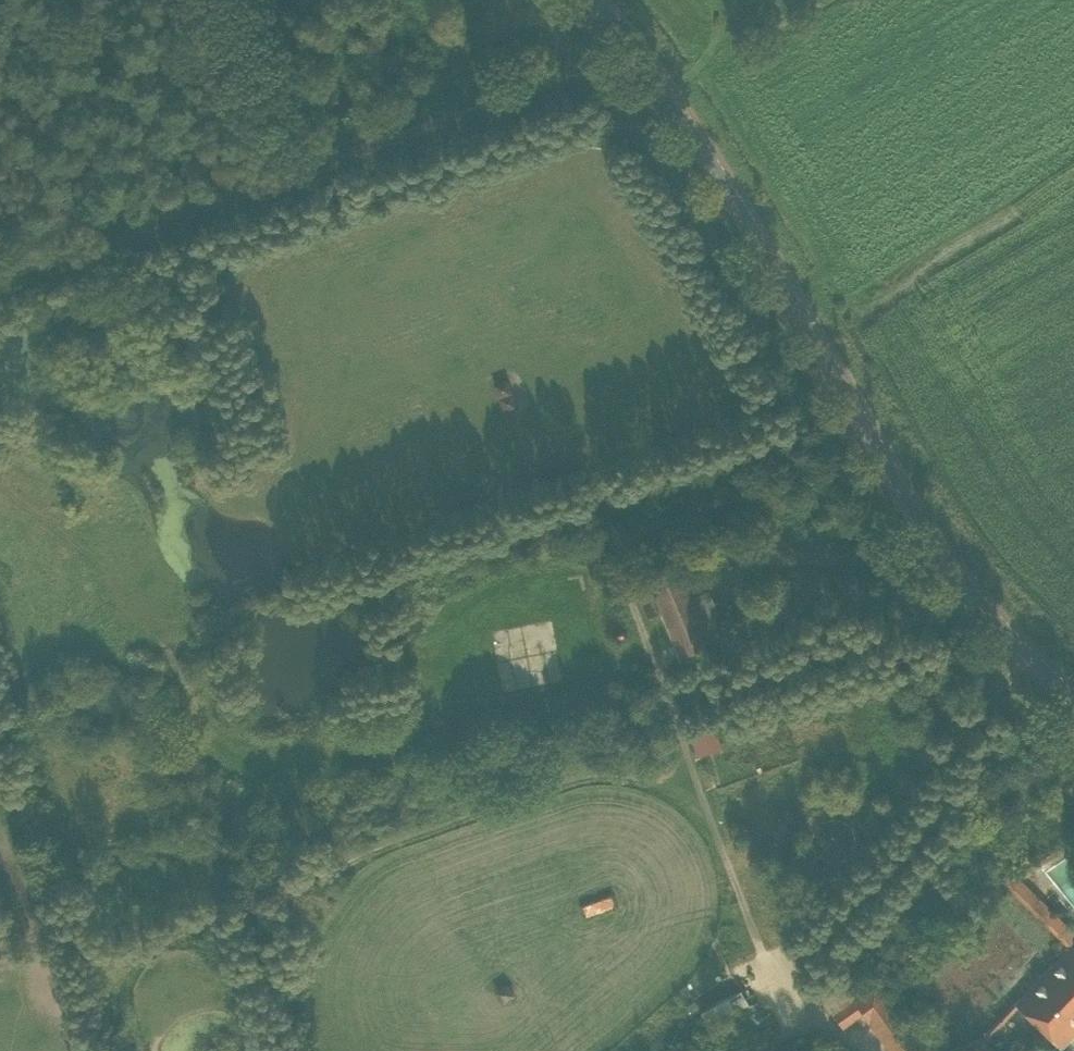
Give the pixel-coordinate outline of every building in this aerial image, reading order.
[(512,379),(497,384),(507,411),(522,405),(512,379)] [(662,612),(679,655),(709,643),(690,596),(698,593),(684,559),(647,575),(662,612)] [(662,612),(647,575),(633,580),(648,617),(662,612)] [(1019,872),(1008,882),(1062,940),(1073,930),(1019,872)] [(615,894),(584,904),(587,916),(619,907),(615,894)] [(1016,1002),(1060,1046),(1073,1032),(1073,942),(1016,1002)] [(858,997),(846,979),(822,995),(835,1013),(833,1014),(843,1028),(863,1014),(889,1050),(925,1050),(878,984),(858,997)] [(694,1000),(686,1004),(692,1015),(700,1011),(694,1000)]
